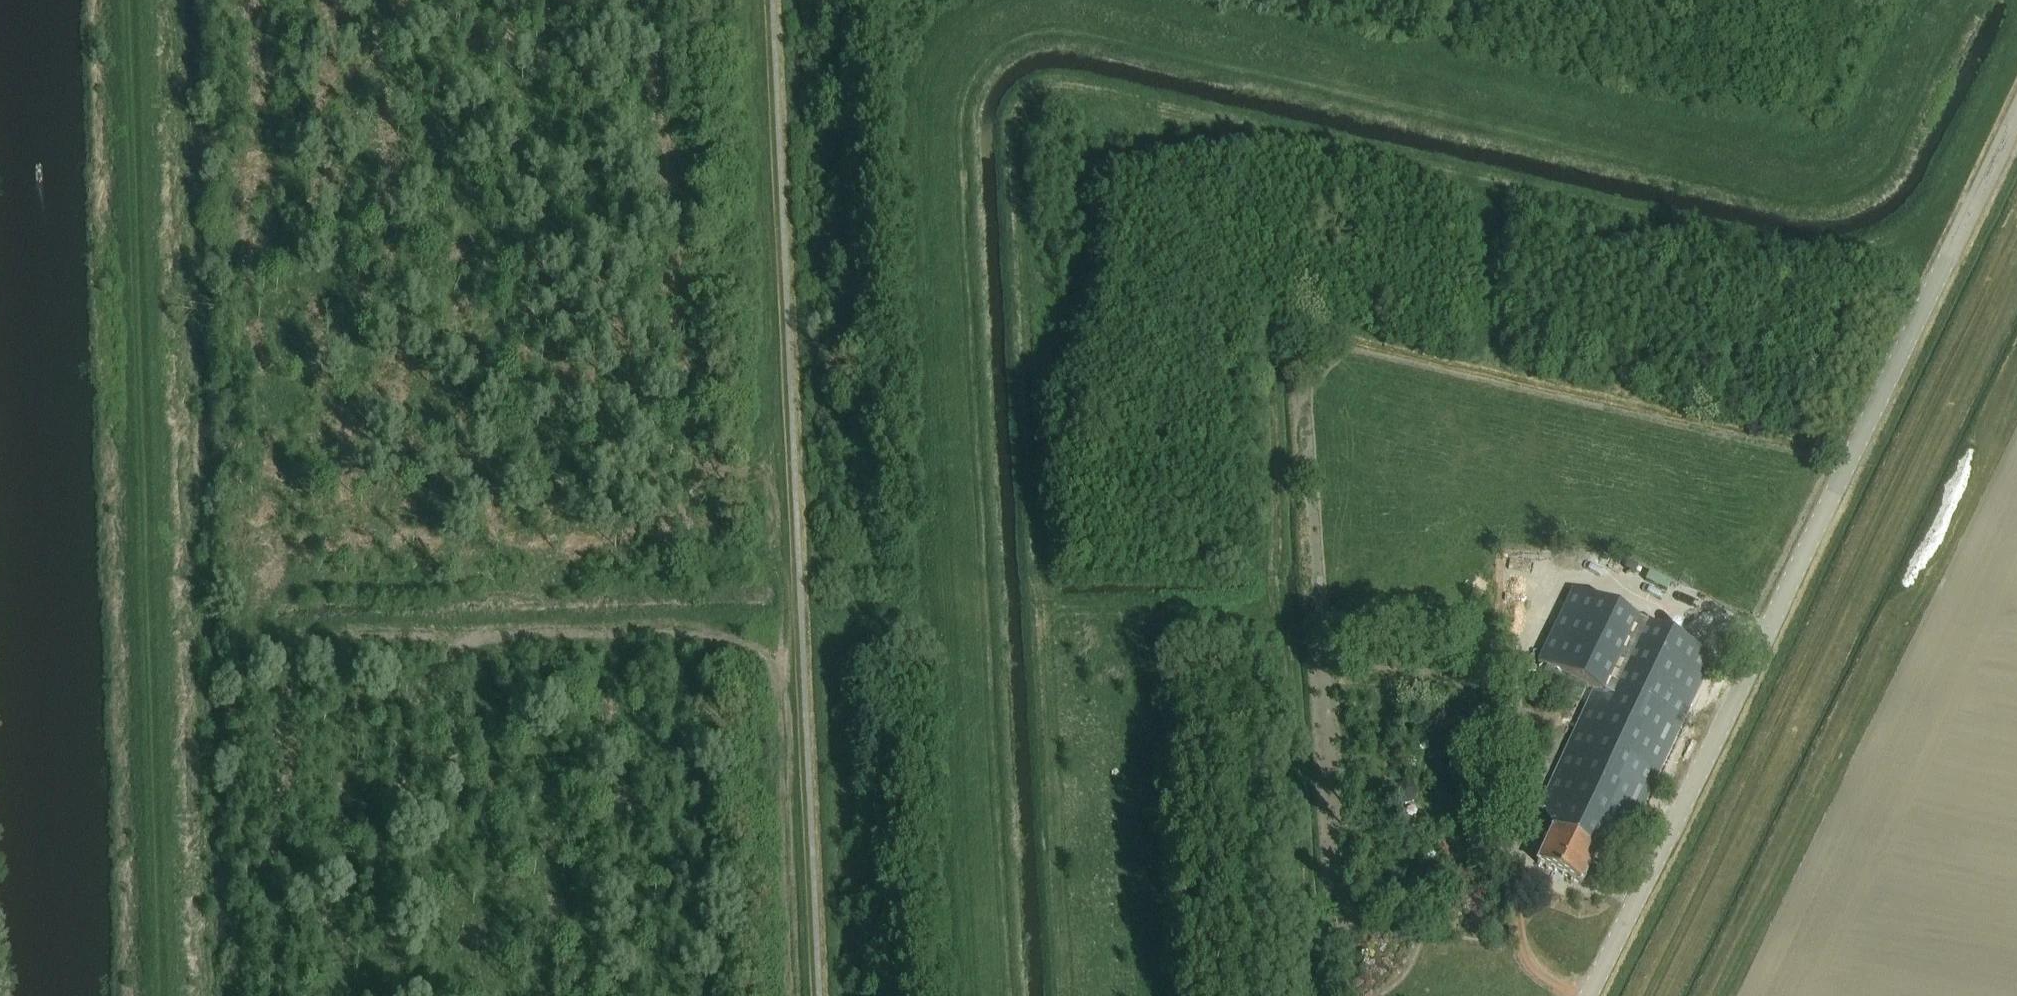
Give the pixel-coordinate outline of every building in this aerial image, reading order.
[(1643,808),(1713,658),(1574,589),(1538,663),(1548,668),(1541,682),(1582,701),(1589,687),(1594,689),(1538,808),(1545,811),(1553,830),(1537,864),(1581,885),(1592,863),(1609,871),(1614,859),(1635,815),(1643,808)]
